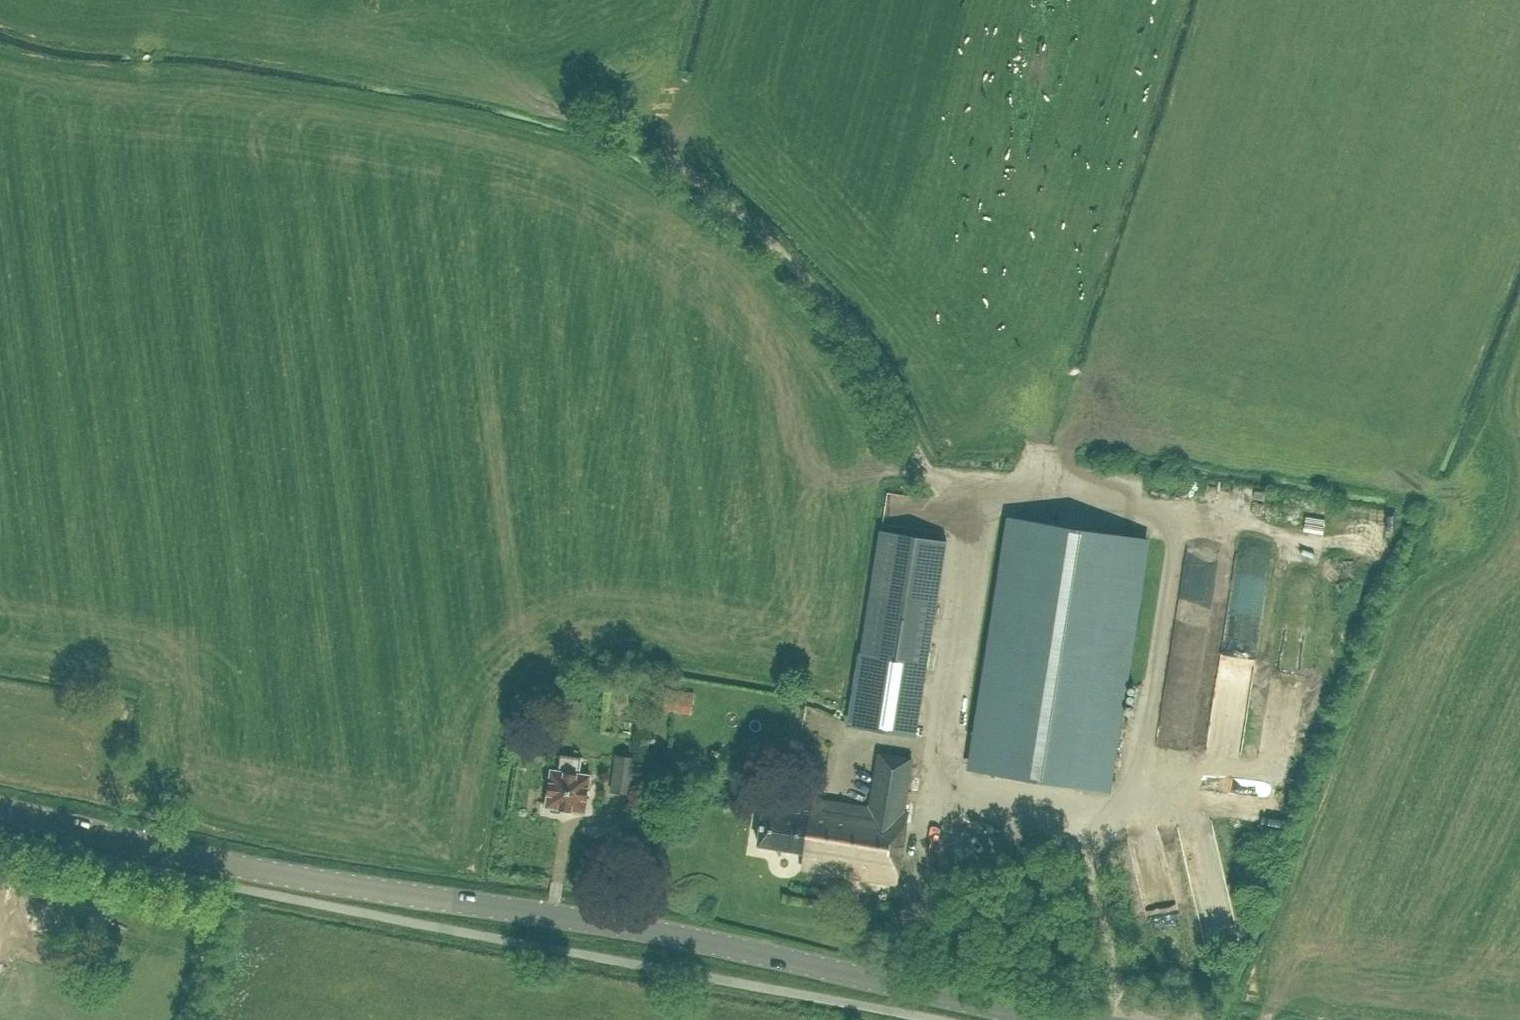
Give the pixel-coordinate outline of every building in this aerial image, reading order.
[(973,770),(1109,793),(1150,542),(1014,520),(973,770)] [(871,594),(851,725),(916,735),(936,604),(871,594)] [(629,728),(628,738),(639,739),(639,728),(629,728)] [(1250,731),(1216,733),(1216,746),(1251,744),(1250,731)] [(765,807),(759,845),(805,852),(803,868),(897,883),(908,813),(904,812),(912,759),(879,754),(871,807),(803,796),(800,812),(765,807)] [(553,770),(548,805),(585,811),(590,776),(580,774),(583,758),(561,755),(559,771),(553,770)] [(638,758),(616,755),(611,792),(633,795),(638,758)] [(1279,806),(1278,788),(1229,789),(1229,808),(1279,806)]
